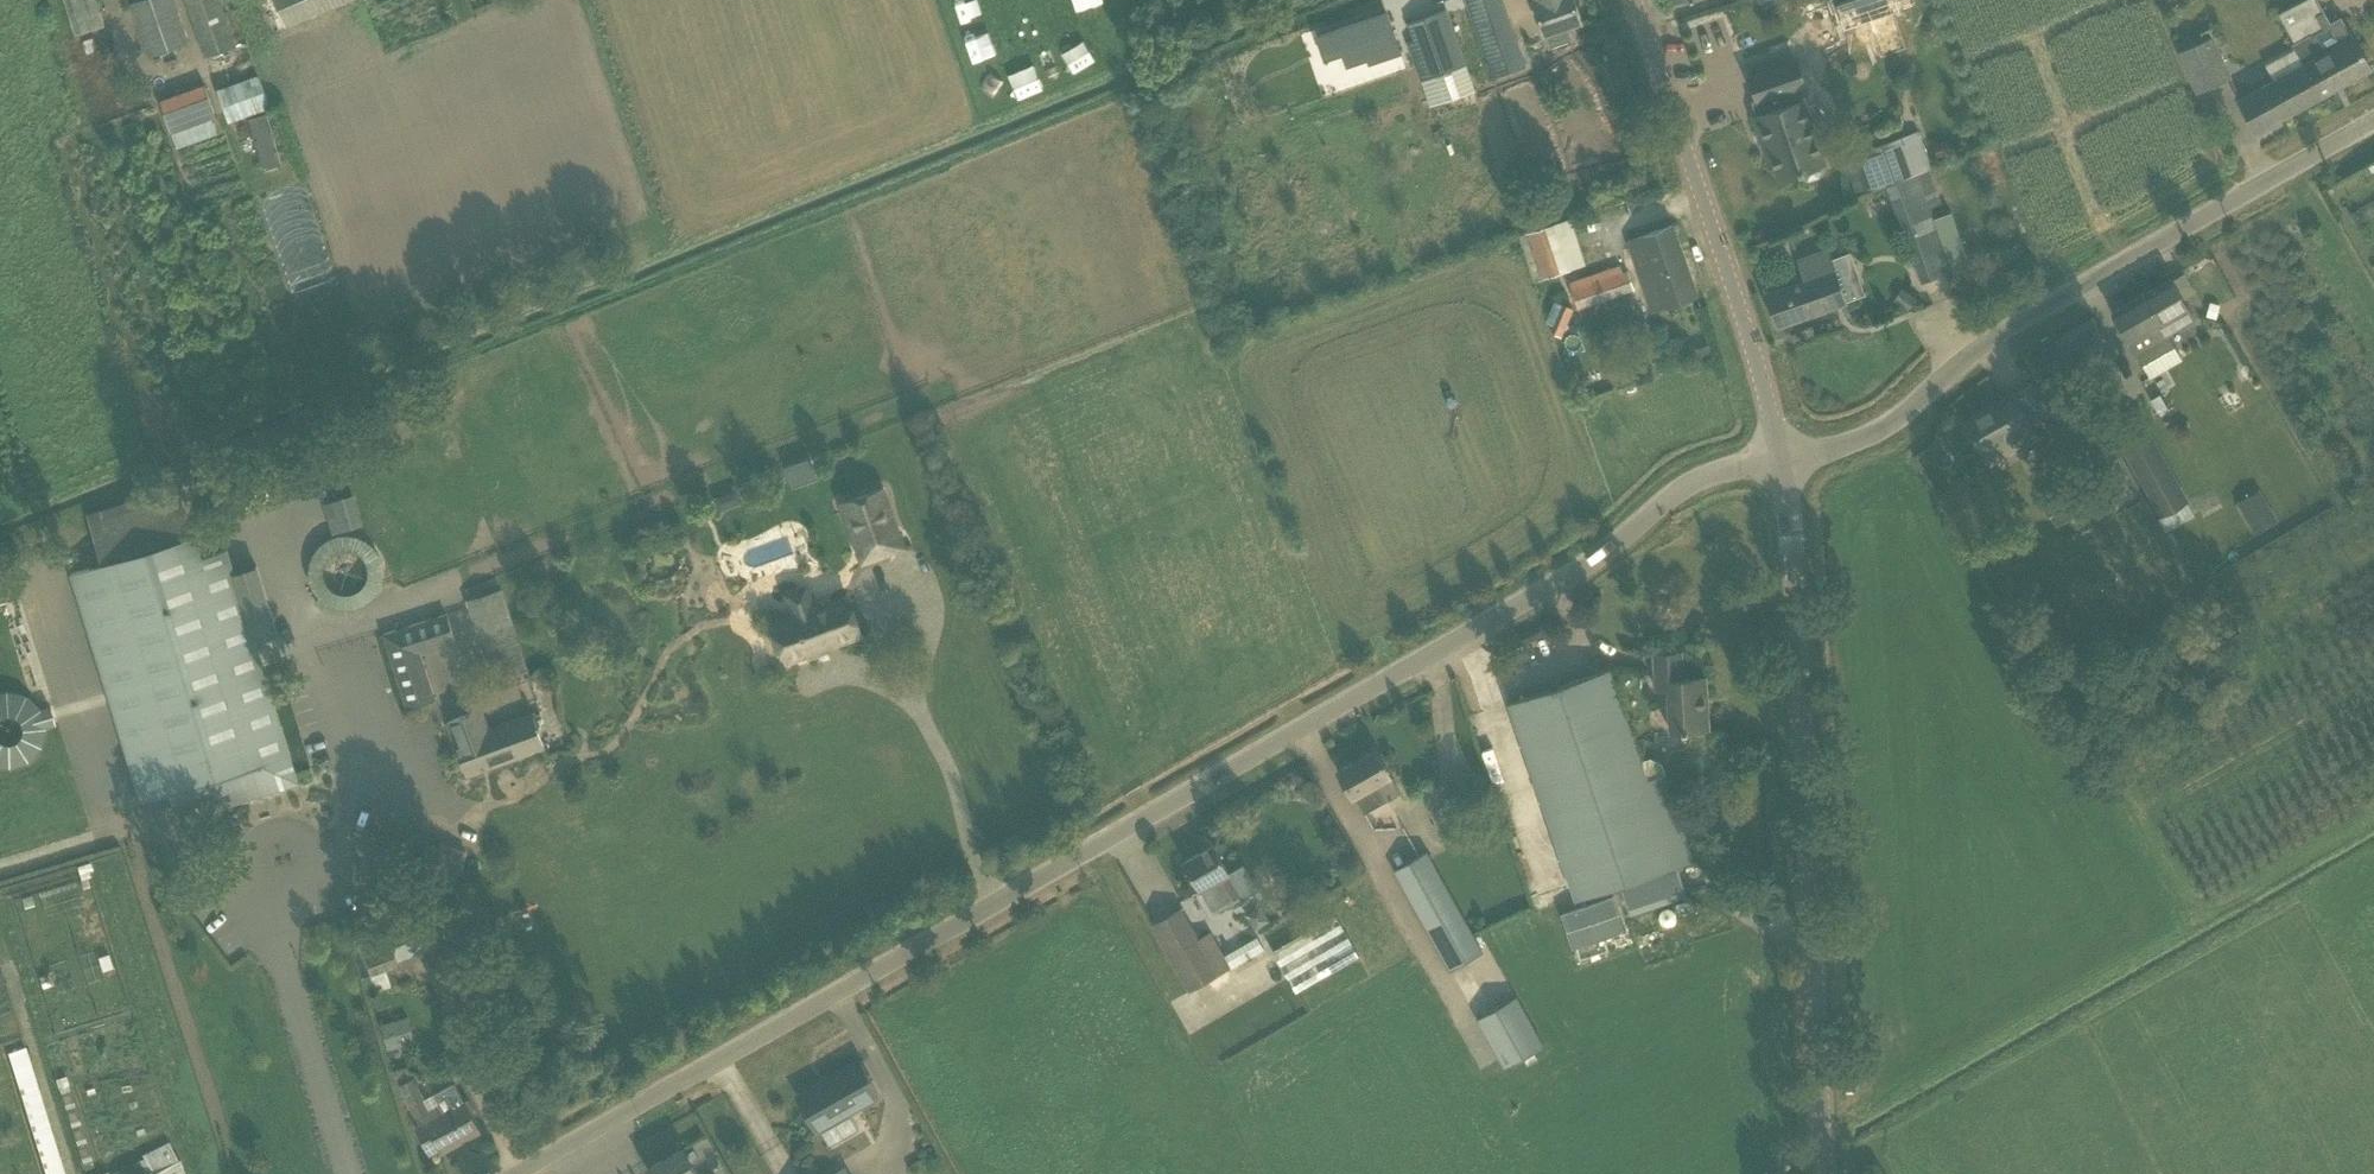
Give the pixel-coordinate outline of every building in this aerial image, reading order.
[(76,33),(105,24),(98,0),(66,0),(76,33)] [(178,0),(133,0),(132,0),(151,54),(192,40),(178,0)] [(205,56),(237,45),(222,0),(186,0),(205,56)] [(276,30),(346,0),(263,0),(276,30)] [(1445,0),(1419,0),(1398,7),(1407,34),(1432,105),(1476,90),(1445,0)] [(1517,43),(1502,0),(1466,0),(1485,54),(1487,53),(1517,43)] [(1582,20),(1575,0),(1536,0),(1534,1),(1544,33),(1546,33),(1550,46),(1571,39),(1566,26),(1582,20)] [(1903,3),(1910,23),(1922,19),(1915,0),(1912,0),(1903,3)] [(2302,62),(2322,97),(2335,90),(2336,89),(2372,69),(2351,34),(2331,46),(2323,51),(2320,52),(2310,35),(2313,33),(2323,28),(2316,14),(2318,13),(2322,11),(2316,0),(2302,0),(2280,12),(2296,40),(2293,42),(2296,47),(2294,48),(2302,62)] [(1910,24),(1910,23),(1903,3),(1902,2),(1846,22),(1853,45),(1910,24)] [(2198,91),(2233,76),(2214,35),(2180,50),(2198,91)] [(94,37),(83,40),(87,54),(98,50),(94,37)] [(2256,133),(2322,97),(2302,62),(2294,48),(2265,65),(2273,79),(2265,84),(2238,99),(2256,133)] [(1361,65),(1364,76),(1379,117),(1415,105),(1408,84),(1412,82),(1405,60),(1401,51),(1361,65)] [(1767,140),(1773,156),(1780,178),(1801,171),(1803,176),(1808,180),(1819,176),(1821,170),(1819,165),(1824,163),(1797,88),(1805,85),(1797,60),(1749,77),(1758,101),(1764,99),(1768,111),(1754,116),(1762,142),(1767,140)] [(219,86),(232,120),(272,105),(260,71),(219,86)] [(171,133),(173,132),(213,118),(216,117),(204,84),(159,100),(171,133)] [(282,165),(268,113),(249,119),(264,170),(282,165)] [(1875,146),(1888,183),(1917,172),(1916,169),(1929,163),(1915,130),(1893,139),(1882,144),(1875,146)] [(1951,155),(1948,146),(1935,151),(1937,160),(1951,155)] [(1953,271),(1945,248),(1917,172),(1888,183),(1923,281),(1953,271)] [(1628,240),(1653,312),(1699,295),(1674,223),(1628,240)] [(1565,270),(1550,224),(1520,234),(1534,280),(1565,270)] [(1777,326),(1849,301),(1831,249),(1798,261),(1805,280),(1766,293),(1777,326)] [(1572,288),(1578,306),(1635,288),(1628,269),(1624,270),(1622,262),(1571,279),(1574,288),(1572,288)] [(2175,344),(2169,333),(2194,318),(2171,279),(2112,312),(2129,341),(2131,340),(2148,368),(2171,355),(2168,349),(2175,344)] [(1903,288),(1894,300),(1908,311),(1917,298),(1903,288)] [(2220,304),(2210,301),(2206,314),(2217,317),(2220,304)] [(1562,336),(1565,328),(1574,308),(1563,303),(1551,330),(1551,332),(1552,332),(1562,336)] [(2222,396),(2235,413),(2244,406),(2231,389),(2222,396)] [(2039,437),(2014,393),(1964,422),(1982,454),(2007,438),(2014,451),(2039,437)] [(2186,500),(2187,500),(2141,417),(2118,430),(2164,513),(2157,516),(2165,531),(2194,515),(2186,500)] [(811,457),(786,466),(793,487),(818,478),(811,457)] [(2074,522),(2111,500),(2108,494),(2121,486),(2109,464),(2095,472),(2093,468),(2055,490),(2071,518),(2074,522)] [(88,515),(97,543),(187,515),(178,487),(88,515)] [(859,548),(899,533),(883,489),(843,503),(859,548)] [(719,512),(743,503),(738,490),(714,499),(719,512)] [(355,491),(325,500),(334,531),(364,522),(355,491)] [(2267,507),(2246,519),(2254,534),(2276,522),(2267,507)] [(255,641),(234,572),(227,550),(200,558),(192,534),(103,563),(72,573),(142,801),(172,792),(181,818),(298,781),(255,641)] [(312,601),(378,603),(380,538),(314,536),(312,601)] [(467,599),(497,687),(533,675),(503,587),(467,599)] [(861,633),(848,597),(815,610),(813,604),(793,611),(795,617),(774,624),(777,632),(772,634),(779,654),(784,652),(787,660),(811,652),(812,655),(829,648),(828,645),(861,633)] [(457,640),(448,612),(385,631),(408,707),(438,698),(423,651),(457,640)] [(1672,731),(1709,729),(1707,703),(1704,704),(1704,697),(1707,697),(1706,677),(1683,678),(1681,652),(1654,653),(1657,689),(1668,688),(1669,696),(1672,731)] [(1642,764),(1610,669),(1509,703),(1568,870),(1566,870),(1575,900),(1621,884),(1631,913),(1688,896),(1678,865),(1697,860),(1687,831),(1684,833),(1663,766),(1651,761),(1642,764)] [(53,701),(0,690),(0,757),(40,765),(53,701)] [(532,713),(491,728),(484,707),(448,720),(455,741),(454,741),(467,776),(545,747),(532,713)] [(1399,787),(1398,788),(1376,749),(1338,771),(1351,793),(1354,791),(1365,813),(1402,792),(1399,787)] [(1243,864),(1230,872),(1213,843),(1184,861),(1201,890),(1202,889),(1213,910),(1244,893),(1256,886),(1243,864)] [(1393,869),(1450,970),(1485,950),(1429,850),(1422,853),(1393,869)] [(462,866),(435,855),(426,876),(453,887),(462,866)] [(1573,947),(1627,929),(1615,895),(1561,913),(1573,947)] [(1212,930),(1198,938),(1192,928),(1180,908),(1153,924),(1165,944),(1191,990),(1232,966),(1226,955),(1212,930)] [(1660,921),(1663,925),(1668,926),(1672,924),(1676,921),(1677,916),(1675,912),(1672,909),(1668,908),(1663,909),(1660,912),(1659,917),(1660,921)] [(398,965),(397,962),(442,945),(431,915),(389,931),(359,942),(372,975),(398,965)] [(1293,987),(1360,958),(1341,916),(1275,945),(1293,987)] [(1518,994),(1476,1018),(1505,1069),(1546,1044),(1518,994)] [(381,1024),(388,1050),(416,1041),(409,1015),(381,1024)] [(10,1051),(9,1052),(10,1056),(48,1173),(65,1173),(26,1046),(10,1051)] [(881,1098),(859,1060),(828,1078),(829,1081),(800,1098),(799,1094),(798,1095),(819,1132),(881,1098)] [(437,1092),(441,1102),(430,1108),(424,1097),(424,1096),(415,1077),(401,1085),(411,1104),(410,1104),(421,1125),(416,1127),(430,1153),(439,1148),(442,1152),(481,1131),(471,1113),(475,1111),(468,1099),(464,1101),(460,1092),(454,1083),(437,1092)] [(682,1148),(647,1169),(650,1173),(697,1173),(682,1148)] [(181,1157),(144,1173),(186,1173),(181,1157)]
